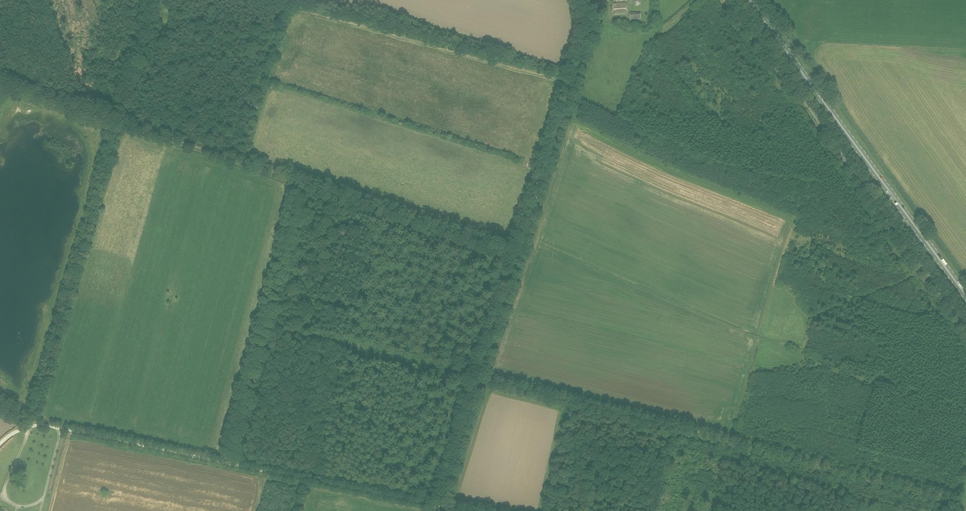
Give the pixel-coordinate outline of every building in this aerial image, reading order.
[(613,14),(628,14),(627,3),(612,4),(613,14)]
